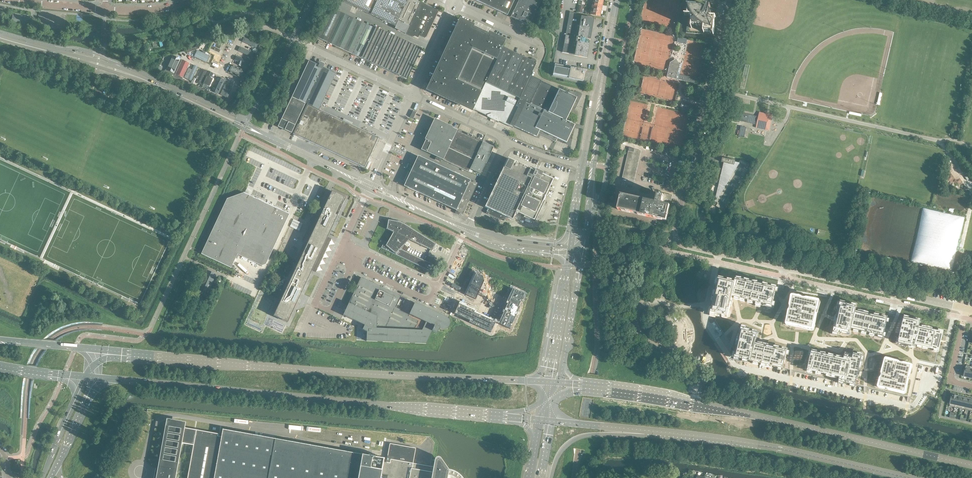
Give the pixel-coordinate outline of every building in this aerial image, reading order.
[(407,0),(340,0),(341,1),(342,1),(344,2),(345,2),(349,4),(353,6),(357,8),(358,8),(362,10),(366,12),(370,14),(388,23),(388,22),(390,23),(390,24),(395,26),(403,10),(407,0)] [(420,2),(415,0),(407,0),(403,10),(395,26),(396,26),(397,26),(398,27),(397,29),(405,33),(420,2)] [(507,15),(514,0),(474,0),(507,15)] [(518,2),(517,2),(517,3),(516,6),(515,6),(515,7),(511,17),(517,20),(520,21),(523,22),(538,29),(539,27),(540,8),(538,7),(541,0),(519,0),(518,2)] [(688,5),(687,5),(687,6),(688,6),(688,13),(686,33),(713,35),(714,35),(714,31),(715,24),(715,18),(716,18),(716,17),(714,17),(714,15),(714,14),(714,13),(714,12),(713,12),(713,11),(712,10),(711,9),(710,9),(711,7),(708,6),(711,0),(689,0),(688,5)] [(425,38),(436,16),(438,11),(425,5),(421,3),(420,2),(405,33),(413,36),(415,32),(419,34),(419,35),(425,38)] [(327,42),(340,12),(332,9),(319,37),(318,37),(318,38),(319,38),(326,41),(326,42),(327,42)] [(374,28),(340,12),(327,42),(328,42),(335,45),(335,46),(336,46),(343,49),(343,50),(344,50),(345,50),(352,53),(351,54),(353,54),(360,57),(360,58),(361,58),(361,57),(374,28)] [(570,12),(567,24),(578,26),(592,28),(594,19),(576,15),(576,13),(570,12)] [(30,22),(31,17),(13,15),(12,22),(30,25),(30,22)] [(473,110),(502,47),(504,42),(488,34),(486,35),(485,36),(470,29),(471,26),(461,21),(454,35),(454,36),(452,39),(449,45),(446,52),(437,71),(429,89),(437,93),(440,94),(457,102),(462,105),(473,110)] [(578,26),(567,24),(562,52),(574,54),(574,56),(586,58),(590,40),(576,37),(578,26)] [(592,28),(578,26),(576,37),(590,40),(592,28)] [(375,27),(361,57),(361,58),(391,71),(394,72),(394,73),(406,79),(421,48),(376,27),(375,27)] [(244,38),(241,44),(254,50),(257,44),(244,38)] [(248,57),(251,52),(240,47),(238,52),(248,57)] [(506,125),(520,97),(526,84),(530,76),(536,63),(536,62),(536,61),(536,60),(535,60),(535,59),(534,59),(534,58),(533,58),(532,58),(531,61),(502,48),(480,97),(473,111),(475,112),(475,111),(487,116),(488,118),(498,123),(500,122),(506,125)] [(209,57),(197,51),(194,57),(205,62),(207,63),(209,57)] [(237,56),(234,61),(244,66),(247,61),(237,56)] [(173,74),(179,62),(173,59),(167,71),(173,74)] [(697,78),(680,75),(679,75),(682,64),(681,63),(680,64),(676,59),(670,63),(667,77),(696,83),(697,78)] [(188,65),(182,61),(176,75),(182,78),(188,65)] [(309,61),(292,97),(305,103),(307,104),(319,110),(319,109),(320,105),(321,105),(322,103),(336,73),(309,61)] [(232,64),(229,71),(243,78),(246,71),(232,64)] [(573,67),(572,67),(560,65),(555,64),(553,76),(582,81),(584,72),(575,71),(575,69),(573,68),(573,67)] [(196,70),(190,67),(185,79),(191,82),(196,70)] [(194,84),(200,87),(206,74),(200,71),(194,84)] [(215,76),(208,73),(202,87),(208,90),(215,76)] [(558,89),(531,76),(530,76),(526,84),(520,97),(527,101),(566,119),(571,109),(572,110),(573,109),(573,110),(581,94),(580,93),(578,92),(578,93),(576,91),(575,92),(572,91),(569,90),(567,93),(558,89)] [(224,81),(217,77),(211,91),(218,94),(224,81)] [(233,85),(226,82),(220,96),(227,99),(233,85)] [(241,91),(236,89),(231,100),(236,102),(241,91)] [(291,133),(305,103),(292,97),(278,127),(287,131),(290,132),(290,133),(291,133)] [(566,121),(566,119),(527,101),(520,97),(506,125),(513,129),(514,127),(536,137),(539,132),(551,139),(552,138),(555,140),(557,139),(557,138),(566,143),(575,125),(569,122),(567,121),(566,121)] [(692,110),(694,105),(682,102),(682,103),(681,107),(692,110)] [(322,111),(319,110),(307,104),(293,134),(294,134),(298,136),(365,167),(372,152),(373,148),(379,137),(373,135),(323,112),(322,111)] [(758,117),(744,114),(744,113),(744,114),(742,121),(756,125),(766,127),(768,118),(769,116),(759,114),(758,117)] [(448,149),(457,130),(454,129),(452,128),(435,120),(434,121),(426,139),(448,149)] [(477,153),(482,142),(457,130),(448,149),(447,151),(443,160),(468,172),(470,169),(477,153)] [(448,149),(426,139),(425,140),(424,144),(421,149),(421,150),(437,157),(438,157),(440,158),(440,159),(443,160),(447,151),(448,149)] [(491,146),(484,143),(483,142),(482,142),(477,153),(470,169),(473,170),(477,172),(477,173),(481,174),(493,147),(491,146)] [(462,214),(477,183),(460,175),(460,176),(453,173),(454,173),(418,156),(415,162),(413,168),(412,168),(409,174),(410,174),(407,180),(405,184),(404,186),(456,210),(456,211),(462,214)] [(731,199),(729,198),(733,191),(735,193),(736,193),(740,184),(739,184),(737,183),(741,176),(744,177),(744,178),(748,168),(747,168),(745,167),(747,164),(740,159),(738,163),(735,162),(735,160),(730,159),(727,158),(722,157),(721,162),(724,163),(724,165),(723,165),(722,165),(722,166),(722,167),(723,167),(723,169),(718,168),(715,182),(719,183),(715,200),(715,201),(716,201),(717,203),(716,206),(723,210),(725,207),(727,208),(731,199)] [(533,220),(543,200),(542,199),(544,195),(545,196),(553,179),(542,174),(542,173),(541,172),(535,169),(534,171),(532,169),(531,170),(530,169),(507,158),(503,166),(504,167),(502,170),(498,178),(499,178),(498,180),(497,180),(491,193),(491,194),(489,198),(484,207),(488,209),(486,213),(488,214),(502,221),(504,221),(506,217),(512,220),(515,212),(524,216),(533,220)] [(331,239),(327,237),(346,198),(332,191),(325,206),(273,316),(288,322),(312,270),(316,272),(331,239)] [(227,199),(201,254),(231,268),(233,263),(235,259),(237,254),(262,266),(266,264),(289,214),(289,213),(289,214),(276,208),(276,207),(275,207),(275,208),(262,201),(261,201),(244,193),(244,192),(243,193),(227,199)] [(618,210),(619,210),(667,221),(670,206),(668,205),(670,198),(668,197),(669,194),(664,193),(664,195),(658,194),(656,200),(659,201),(659,203),(621,194),(618,210)] [(964,216),(871,195),(858,251),(951,272),(964,216)] [(291,226),(300,230),(303,222),(293,219),(291,226)] [(433,264),(411,254),(406,252),(408,248),(404,244),(408,239),(432,250),(434,247),(436,244),(406,225),(404,224),(402,223),(400,222),(400,221),(400,222),(397,221),(388,220),(386,229),(394,233),(392,238),(388,243),(384,241),(381,248),(421,267),(420,267),(425,271),(427,269),(430,271),(429,270),(432,264),(433,265),(433,264)] [(476,273),(465,295),(475,299),(486,277),(476,273)] [(361,277),(348,305),(343,315),(364,325),(362,329),(367,332),(366,341),(426,344),(432,331),(437,333),(439,329),(440,329),(441,329),(441,330),(442,330),(443,330),(444,330),(445,329),(446,329),(447,329),(447,328),(448,328),(448,327),(449,327),(449,326),(449,325),(449,324),(450,324),(450,323),(450,322),(449,322),(449,321),(449,320),(448,319),(448,318),(447,318),(446,317),(415,302),(409,314),(395,307),(401,296),(361,277)] [(719,279),(711,314),(716,316),(715,321),(724,335),(731,345),(736,352),(735,358),(783,369),(784,368),(791,370),(836,381),(839,381),(855,385),(865,387),(909,397),(911,398),(920,360),(936,364),(939,350),(943,332),(935,330),(936,325),(921,321),(904,317),(899,316),(897,316),(893,314),(888,313),(842,303),(832,300),(830,300),(828,300),(791,291),(789,291),(784,290),(780,289),(777,288),(736,279),(735,282),(719,279)] [(508,307),(500,324),(510,329),(520,307),(518,306),(524,294),(514,289),(508,302),(510,303),(508,307)] [(458,304),(454,314),(469,321),(469,322),(491,332),(495,322),(474,313),(474,311),(458,304)] [(969,377),(971,366),(966,365),(963,376),(967,377),(969,377)] [(955,407),(957,396),(952,394),(951,396),(950,395),(949,399),(950,400),(949,406),(955,407)] [(381,474),(388,475),(387,477),(462,477),(461,476),(460,475),(458,473),(456,472),(455,471),(453,471),(451,470),(450,470),(413,463),(415,449),(415,448),(390,444),(386,462),(383,462),(383,459),(384,459),(384,458),(383,458),(363,454),(362,454),(361,454),(345,451),(344,451),(328,448),(327,448),(326,448),(310,445),(309,445),(293,442),(292,442),(276,439),(275,439),(274,439),(258,436),(257,435),(257,436),(241,433),(240,432),(239,433),(223,430),(223,429),(222,430),(222,431),(221,437),(218,436),(218,434),(185,428),(186,422),(166,418),(157,468),(155,468),(154,477),(174,477),(180,443),(193,445),(187,477),(381,477),(381,474)]
